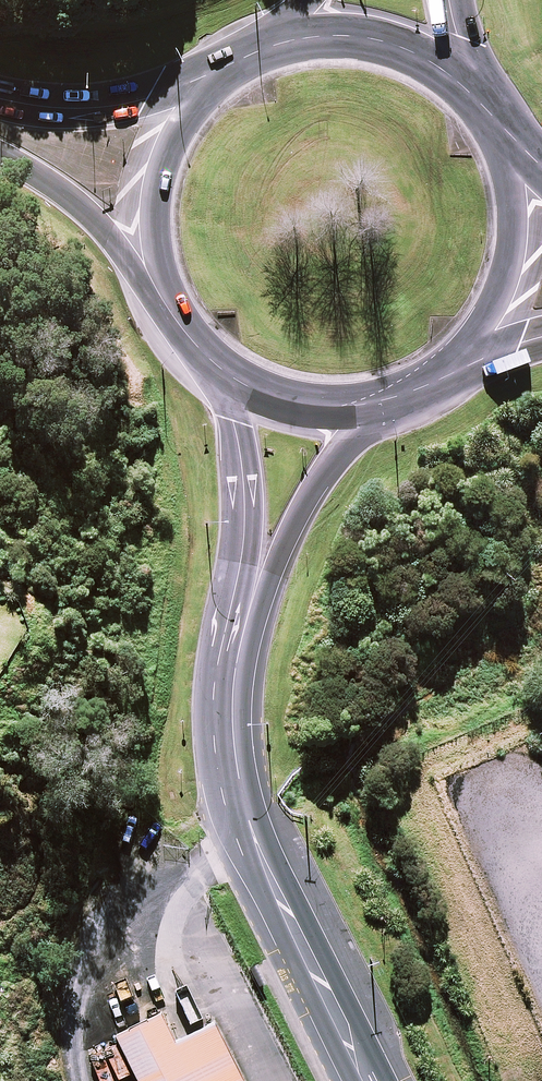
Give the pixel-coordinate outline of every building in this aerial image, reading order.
[(158,1015),(113,1038),(135,1080),(240,1080),(212,1025),(173,1045),(158,1015)]
